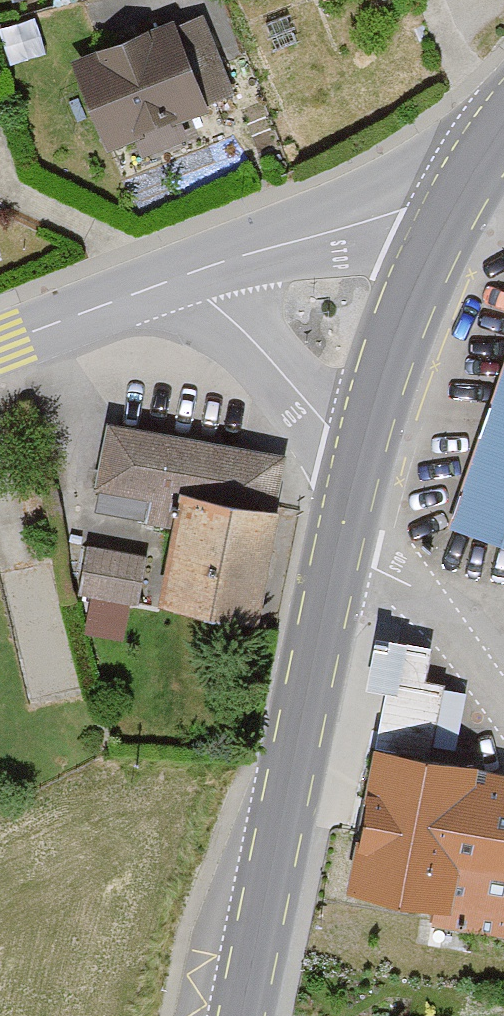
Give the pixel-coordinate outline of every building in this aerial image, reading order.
[(226,100),(192,22),(165,33),(161,22),(59,65),(98,155),(124,144),(133,166),(190,142),(180,120),(226,100)] [(440,532),(503,554),(503,345),(440,532)] [(244,628),(276,461),(98,427),(85,493),(167,509),(148,610),(244,628)] [(127,606),(136,563),(81,552),(72,594),(127,606)] [(503,936),(503,772),(453,762),(466,695),(444,691),(446,684),(426,681),(432,647),(373,636),(363,690),(384,694),(346,891),(434,908),(431,922),(503,936)]
